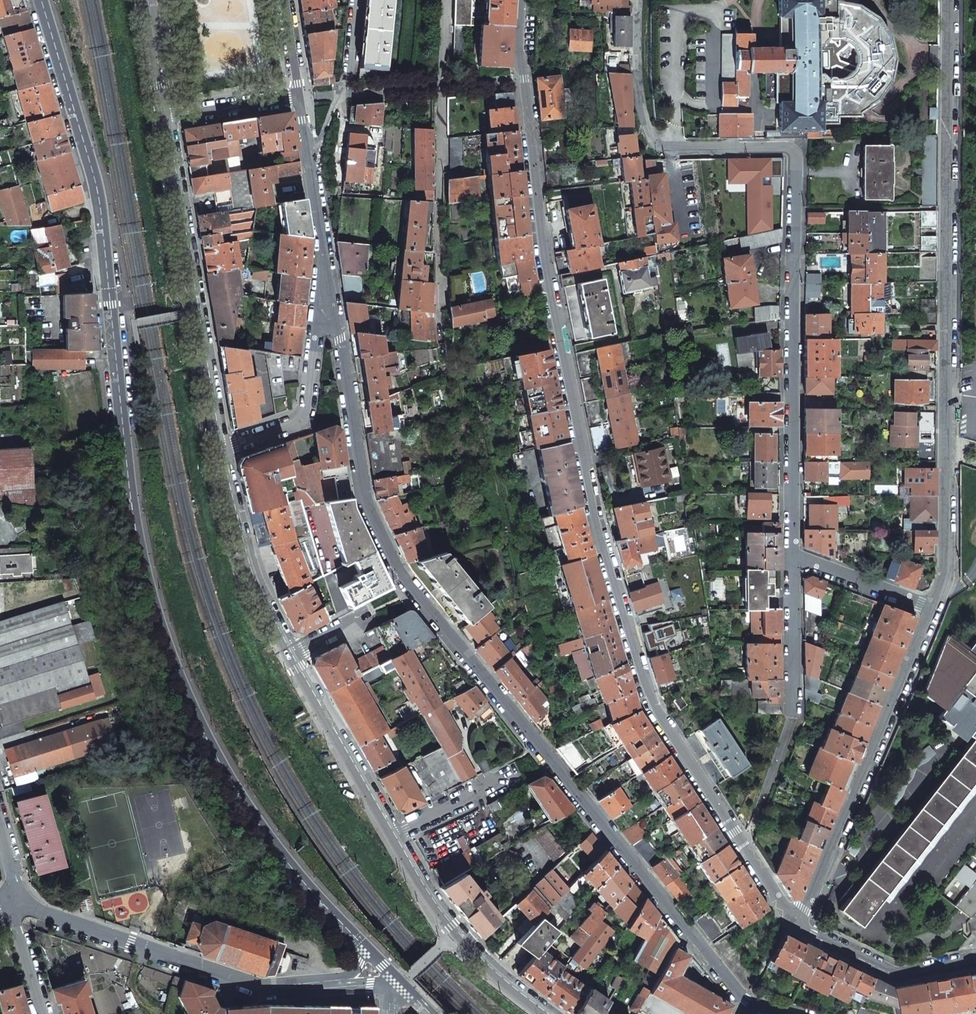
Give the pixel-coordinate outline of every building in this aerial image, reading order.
[(26,10),(23,0),(0,0),(0,17),(26,10)] [(301,13),(329,8),(335,7),(334,0),(299,0),(299,3),(301,13)] [(360,64),(359,68),(377,70),(386,71),(386,66),(393,0),(366,0),(365,12),(362,48),(360,64)] [(453,25),(469,26),(471,26),(471,0),(454,0),(453,25)] [(484,27),(511,28),(513,0),(485,0),(484,27)] [(627,6),(627,1),(627,0),(589,0),(589,4),(597,4),(596,11),(631,13),(631,6),(627,6)] [(783,72),(783,102),(779,102),(779,129),(779,131),(819,131),(820,131),(820,124),(836,124),(836,117),(859,116),(858,113),(864,109),(862,107),(869,102),(871,104),(876,100),(881,95),(879,94),(887,85),(889,87),(893,82),(893,75),(891,75),(890,66),(893,66),(893,59),(892,52),(889,53),(887,43),(889,42),(888,35),(884,30),(882,31),(877,24),(880,22),(876,17),(870,13),(869,15),(861,10),(863,8),(857,4),(854,4),(855,2),(850,0),(778,0),(778,17),(782,17),(782,48),(783,72)] [(303,24),(305,35),(332,30),(329,8),(301,13),(303,24)] [(0,17),(0,27),(2,37),(31,29),(26,10),(0,17)] [(613,33),(613,47),(630,47),(630,45),(630,17),(613,16),(613,33)] [(453,25),(453,56),(468,58),(469,26),(453,25)] [(481,26),(478,66),(479,66),(494,67),(510,67),(511,28),(484,27),(481,26)] [(31,29),(2,37),(11,69),(41,61),(31,29)] [(305,35),(309,63),(331,60),(332,47),(332,38),(333,30),(332,30),(305,35)] [(568,40),(567,50),(590,51),(591,31),(568,30),(568,40)] [(734,52),(734,33),(721,34),(721,62),(734,62),(734,52)] [(751,48),(751,33),(734,33),(734,52),(746,52),(746,48),(751,48)] [(746,69),(746,72),(748,72),(783,72),(782,48),(751,48),(746,48),(746,52),(746,69)] [(734,62),(734,69),(746,69),(746,52),(734,52),(734,62)] [(309,63),(311,79),(312,85),(330,84),(334,83),(332,74),(329,75),(331,60),(309,63)] [(41,61),(11,69),(17,90),(47,81),(41,61)] [(721,62),(721,83),(734,83),(734,69),(734,62),(721,62)] [(377,70),(359,68),(359,74),(358,80),(377,79),(377,70)] [(736,83),(736,96),(748,96),(748,72),(746,72),(746,69),(734,69),(734,83),(736,83)] [(633,74),(609,73),(619,127),(633,127),(635,127),(634,89),(633,74)] [(538,99),(540,120),(563,115),(559,76),(535,79),(538,99)] [(47,81),(17,90),(26,122),(27,122),(57,114),(47,81)] [(736,96),(736,83),(734,83),(721,83),(721,105),(735,106),(736,96)] [(512,92),(493,94),(495,109),(514,108),(512,92)] [(382,104),(356,106),(354,123),(373,125),(380,125),(382,104)] [(495,109),(487,109),(490,134),(516,131),(514,108),(495,109)] [(273,115),(254,118),(257,135),(259,152),(279,148),(280,152),(297,149),(291,112),(273,115)] [(57,114),(27,122),(33,143),(63,135),(57,114)] [(751,114),(719,115),(719,138),(751,138),(751,114)] [(0,121),(0,129),(9,127),(10,127),(9,122),(8,118),(0,121)] [(237,121),(220,124),(223,141),(235,139),(250,137),(257,135),(254,118),(237,121)] [(220,124),(183,129),(188,163),(189,166),(205,164),(205,158),(207,158),(207,161),(225,158),(225,157),(223,141),(220,124)] [(380,125),(373,125),(372,133),(386,135),(386,126),(380,125)] [(433,129),(414,128),(414,141),(433,141),(433,129)] [(765,138),(779,138),(779,131),(779,129),(765,130),(765,138)] [(490,134),(483,134),(485,155),(502,153),(504,172),(521,171),(516,131),(490,134)] [(359,194),(361,183),(372,184),(375,150),(364,149),(365,135),(348,134),(346,147),(343,181),(342,193),(359,194)] [(63,135),(33,143),(37,159),(68,151),(63,135)] [(634,135),(618,136),(618,143),(616,143),(616,147),(617,152),(619,151),(620,158),(636,157),(636,156),(634,135)] [(236,145),(248,143),(250,142),(250,141),(250,137),(235,139),(236,145)] [(463,171),(463,137),(450,138),(450,172),(463,171)] [(235,139),(223,141),(225,157),(238,155),(236,145),(235,139)] [(433,141),(414,141),(415,165),(433,165),(433,153),(433,141)] [(559,141),(543,143),(544,151),(560,150),(559,141)] [(863,146),(863,198),(886,199),(886,181),(890,181),(890,164),(889,164),(889,161),(886,161),(886,146),(863,146)] [(297,149),(280,152),(282,164),(299,162),(297,149)] [(37,159),(51,209),(83,202),(68,151),(37,159)] [(502,153),(485,155),(487,169),(487,174),(504,172),(502,153)] [(14,156),(9,157),(11,164),(12,166),(19,164),(17,155),(14,156)] [(636,157),(620,158),(621,167),(623,182),(629,181),(640,179),(637,156),(636,156),(636,157)] [(620,158),(612,159),(613,168),(621,167),(620,158)] [(770,177),(783,177),(783,158),(728,158),(728,182),(747,182),(748,235),(771,230),(771,185),(770,185),(770,177)] [(645,175),(663,173),(662,159),(645,159),(644,159),(645,175)] [(688,159),(675,159),(675,167),(688,166),(688,159)] [(274,177),(301,173),(300,167),(299,162),(282,164),(272,166),(274,177)] [(205,164),(189,166),(191,179),(207,176),(205,164)] [(433,165),(415,165),(415,189),(433,189),(433,177),(433,165)] [(272,166),(268,167),(247,170),(253,207),(255,207),(271,204),(267,183),(274,182),(274,177),(272,166)] [(230,189),(213,191),(217,213),(226,211),(253,207),(247,170),(227,173),(230,189)] [(504,172),(487,174),(488,178),(490,199),(523,194),(521,171),(504,172)] [(559,171),(546,172),(547,179),(548,186),(561,185),(559,171)] [(207,176),(191,179),(193,194),(213,191),(230,189),(227,173),(207,176)] [(663,173),(645,175),(646,179),(654,232),(655,243),(676,240),(674,224),(670,224),(663,173)] [(476,176),(447,179),(448,204),(479,200),(477,180),(476,176)] [(640,179),(629,181),(632,207),(633,210),(636,237),(645,234),(654,232),(646,179),(640,179)] [(623,182),(620,182),(622,195),(624,208),(632,207),(629,181),(623,182)] [(0,190),(0,200),(8,226),(29,225),(17,186),(0,190)] [(433,189),(415,189),(415,198),(432,199),(433,189)] [(303,192),(289,194),(290,201),(305,199),(303,192)] [(523,194),(490,199),(493,229),(494,238),(494,239),(528,234),(523,194)] [(290,201),(279,203),(284,235),(311,239),(311,238),(308,218),(305,199),(290,201)] [(420,250),(424,211),(434,211),(434,202),(425,202),(408,201),(403,249),(420,250)] [(271,204),(255,207),(252,231),(267,233),(271,204)] [(591,205),(565,210),(573,249),(596,244),(599,244),(591,205)] [(253,207),(226,211),(230,233),(218,235),(220,244),(235,241),(250,239),(252,231),(255,207),(253,207)] [(633,210),(624,211),(628,239),(636,237),(633,210)] [(197,216),(200,236),(201,241),(202,247),(220,244),(218,235),(230,233),(226,211),(217,213),(197,216)] [(807,217),(807,222),(823,222),(823,212),(807,212),(807,217)] [(847,212),(848,233),(863,233),(863,212),(847,212)] [(863,233),(863,253),(881,253),(881,212),(863,212),(863,233)] [(58,225),(44,228),(47,241),(49,247),(55,270),(69,267),(58,225)] [(44,228),(30,230),(32,244),(47,241),(44,228)] [(748,235),(738,237),(740,250),(781,242),(781,228),(771,230),(748,235)] [(842,243),(842,253),(850,253),(863,253),(863,233),(848,233),(842,233),(842,243)] [(309,258),(311,239),(284,235),(278,234),(275,272),(278,273),(308,277),(309,258)] [(528,234),(494,239),(497,264),(498,264),(513,261),(530,258),(528,234)] [(920,236),(920,252),(936,252),(936,236),(920,236)] [(250,239),(235,241),(236,250),(249,248),(250,239)] [(220,244),(202,247),(205,266),(206,274),(236,269),(240,269),(236,250),(235,241),(220,244)] [(367,245),(337,242),(342,274),(364,276),(365,276),(367,245)] [(573,249),(564,250),(566,257),(567,263),(569,272),(600,266),(596,244),(573,249)] [(655,244),(644,247),(645,257),(655,254),(656,254),(655,244)] [(49,247),(33,250),(38,270),(37,270),(38,274),(53,271),(53,270),(55,270),(49,247)] [(400,280),(424,282),(434,283),(435,282),(435,276),(425,275),(426,265),(419,264),(421,250),(420,250),(403,249),(400,280)] [(656,254),(655,254),(656,262),(670,258),(669,252),(656,254)] [(850,268),(850,283),(863,282),(863,253),(850,253),(850,268)] [(863,253),(863,282),(866,282),(880,282),(881,253),(863,253)] [(645,257),(651,285),(656,284),(656,283),(659,283),(656,262),(655,254),(645,257)] [(749,255),(721,259),(725,282),(752,279),(749,255)] [(556,258),(557,265),(559,274),(569,272),(567,263),(564,263),(562,257),(556,258)] [(645,257),(617,262),(619,270),(618,271),(622,293),(651,287),(651,285),(645,257)] [(920,257),(919,281),(936,281),(936,269),(936,257),(920,257)] [(530,258),(513,261),(516,274),(518,282),(520,281),(534,278),(532,268),(530,258)] [(501,277),(516,274),(513,261),(498,264),(501,277)] [(236,269),(206,274),(211,303),(217,345),(229,347),(238,295),(240,295),(236,269)] [(267,271),(251,269),(249,284),(266,287),(267,271)] [(66,272),(54,275),(56,295),(63,295),(72,294),(66,272)] [(308,277),(278,273),(276,301),(279,301),(305,305),(307,291),(308,277)] [(450,283),(463,281),(461,273),(449,275),(450,283)] [(364,276),(342,274),(345,299),(363,301),(364,276)] [(806,274),(805,283),(820,283),(820,274),(806,274)] [(602,278),(577,284),(588,338),(613,333),(608,306),(602,278)] [(752,279),(725,282),(728,307),(756,304),(752,279)] [(435,309),(433,309),(434,294),(434,283),(424,282),(400,280),(397,308),(410,310),(433,312),(435,312),(435,309)] [(463,281),(450,283),(449,283),(450,291),(466,288),(463,281)] [(866,313),(866,282),(863,282),(850,283),(850,314),(866,313)] [(880,313),(880,282),(866,282),(866,313),(880,313)] [(522,295),(537,292),(536,284),(527,286),(527,283),(520,285),(522,295)] [(805,283),(805,298),(819,298),(820,283),(805,283)] [(577,284),(564,287),(575,341),(588,338),(577,284)] [(451,299),(462,296),(469,295),(468,287),(466,288),(450,291),(449,291),(451,299)] [(63,295),(63,317),(67,317),(68,325),(86,325),(91,324),(91,318),(89,318),(89,302),(88,293),(72,294),(63,295)] [(451,308),(464,305),(462,296),(451,299),(449,299),(451,308)] [(927,299),(921,299),(921,309),(918,309),(918,312),(935,312),(936,299),(931,299),(927,299)] [(493,313),(491,300),(481,302),(484,315),(493,313)] [(804,308),(804,315),(819,315),(819,300),(805,300),(804,308)] [(305,305),(279,301),(276,323),(303,327),(304,316),(305,305)] [(364,305),(346,302),(348,318),(351,333),(354,333),(368,334),(367,327),(367,322),(364,305)] [(451,308),(449,308),(451,326),(485,319),(484,317),(484,315),(481,302),(464,305),(451,308)] [(769,306),(754,308),(754,321),(779,318),(780,306),(769,306)] [(433,312),(410,310),(411,339),(438,342),(433,313),(433,312)] [(918,312),(916,312),(916,325),(935,325),(935,319),(935,312),(918,312)] [(880,333),(880,313),(866,313),(850,314),(850,320),(848,320),(848,333),(880,333)] [(819,315),(804,315),(804,327),(804,339),(827,339),(827,314),(819,315)] [(370,322),(367,322),(367,327),(370,327),(371,335),(380,336),(380,321),(372,322),(370,322)] [(276,323),(274,322),(270,353),(280,354),(300,357),(302,342),(303,327),(276,323)] [(92,350),(91,324),(86,325),(68,325),(68,351),(83,351),(83,350),(92,350)] [(679,324),(664,326),(665,333),(680,331),(679,324)] [(935,340),(935,330),(916,330),(916,340),(935,340)] [(767,332),(749,335),(734,337),(736,353),(752,351),(757,350),(758,376),(779,375),(779,363),(779,350),(770,350),(767,332)] [(368,334),(354,333),(358,357),(360,357),(379,354),(384,353),(381,336),(380,336),(371,335),(368,334)] [(804,358),(804,376),(831,376),(831,377),(835,377),(835,339),(827,339),(804,339),(804,358)] [(935,340),(916,340),(891,339),(890,350),(906,349),(928,350),(935,350),(935,345),(935,340)] [(623,369),(618,344),(596,349),(601,374),(623,369)] [(251,377),(247,349),(229,347),(217,345),(224,386),(231,430),(258,421),(255,405),(261,404),(257,376),(251,377)] [(548,349),(515,355),(520,380),(553,373),(551,361),(548,349)] [(906,366),(906,370),(909,370),(927,370),(935,370),(935,360),(935,350),(928,350),(906,349),(906,355),(906,366)] [(591,362),(588,350),(575,353),(580,377),(593,374),(591,362)] [(33,368),(83,368),(83,355),(83,351),(68,351),(32,351),(33,368)] [(288,410),(280,354),(270,353),(265,352),(274,415),(288,410)] [(384,353),(379,354),(383,376),(386,375),(398,373),(394,352),(384,353)] [(379,354),(360,357),(367,400),(384,397),(383,388),(388,387),(386,375),(383,376),(379,354)] [(623,369),(601,374),(605,398),(628,394),(623,369)] [(894,380),(893,402),(927,403),(935,403),(935,387),(935,370),(927,370),(909,370),(909,380),(894,380)] [(553,373),(520,380),(527,414),(560,407),(557,390),(553,373)] [(831,376),(804,376),(804,393),(817,393),(831,393),(831,377),(831,376)] [(594,377),(580,379),(585,403),(598,400),(594,377)] [(335,395),(334,383),(322,385),(324,397),(335,395)] [(779,392),(752,392),(752,403),(779,403),(779,392)] [(628,394),(605,398),(610,423),(632,418),(628,394)] [(365,427),(371,426),(372,432),(389,430),(384,397),(367,400),(368,405),(368,409),(362,410),(365,427)] [(779,403),(752,403),(752,425),(779,425),(779,414),(779,403)] [(560,407),(527,414),(528,419),(533,444),(533,448),(536,447),(566,440),(563,424),(560,407)] [(804,408),(804,431),(836,431),(836,408),(823,408),(804,408)] [(891,424),(890,446),(916,447),(916,425),(914,425),(914,411),(894,410),(894,425),(891,424)] [(918,411),(918,435),(934,435),(935,423),(935,412),(922,411),(918,411)] [(632,418),(610,423),(615,448),(637,443),(632,418)] [(341,430),(334,426),(314,433),(319,461),(320,469),(346,465),(343,447),(341,430)] [(372,432),(366,433),(370,457),(374,480),(394,476),(404,475),(402,462),(409,460),(411,473),(413,473),(404,426),(389,430),(372,432)] [(677,427),(663,429),(664,438),(678,435),(677,428),(677,427)] [(804,431),(804,462),(826,462),(835,462),(836,431),(804,431)] [(773,434),(753,434),(753,462),(773,462),(773,448),(773,434)] [(918,438),(918,460),(934,460),(934,438),(918,438)] [(298,459),(292,440),(283,443),(288,461),(298,459)] [(580,506),(566,440),(536,447),(550,515),(552,514),(579,507),(580,506)] [(288,461),(283,443),(240,458),(237,465),(243,489),(249,512),(250,512),(261,509),(283,504),(300,500),(296,488),(288,461)] [(34,508),(30,447),(0,449),(0,502),(34,508)] [(641,486),(668,480),(662,448),(635,454),(638,470),(641,486)] [(300,465),(298,459),(288,461),(296,488),(300,489),(308,488),(302,466),(301,464),(300,465)] [(409,460),(402,462),(404,475),(410,474),(411,473),(409,460)] [(320,469),(319,461),(302,466),(308,488),(300,489),(304,491),(313,503),(324,501),(337,499),(334,477),(322,478),(320,469)] [(826,462),(825,474),(835,474),(839,470),(839,479),(868,478),(868,461),(835,462),(826,462)] [(753,462),(753,465),(749,465),(749,486),(753,486),(773,486),(773,474),(773,462),(753,462)] [(804,462),(804,480),(815,480),(825,480),(825,474),(826,462),(804,462)] [(347,474),(346,465),(320,469),(322,478),(334,477),(347,474)] [(904,468),(904,486),(910,486),(910,495),(912,495),(934,495),(934,482),(934,468),(904,468)] [(351,497),(347,474),(334,477),(337,499),(351,497)] [(404,475),(394,476),(396,485),(411,482),(410,474),(404,475)] [(394,476),(374,480),(375,490),(376,500),(394,496),(397,495),(396,485),(394,476)] [(300,489),(296,488),(300,500),(302,506),(313,503),(304,491),(300,489)] [(768,494),(746,494),(746,517),(767,518),(768,506),(768,494)] [(934,495),(912,495),(912,518),(903,518),(903,530),(906,530),(934,530),(934,512),(934,495)] [(394,496),(376,500),(385,517),(394,535),(417,528),(406,504),(399,507),(394,496)] [(822,504),(809,504),(809,517),(809,530),(835,530),(835,504),(849,504),(848,496),(822,496),(822,504)] [(352,506),(351,497),(337,499),(324,501),(343,566),(352,561),(373,551),(366,536),(359,522),(352,506)] [(302,506),(300,500),(283,504),(292,539),(310,535),(302,506)] [(343,566),(324,501),(313,503),(302,506),(310,535),(322,576),(343,566)] [(645,502),(612,508),(615,521),(618,534),(619,540),(652,534),(645,502)] [(292,539),(283,504),(261,509),(270,545),(292,539)] [(586,531),(579,507),(552,514),(566,562),(592,555),(586,531)] [(270,545),(261,509),(250,512),(254,530),(258,548),(271,546),(270,545)] [(566,562),(552,514),(550,515),(539,518),(554,566),(558,564),(566,562)] [(745,526),(745,532),(745,568),(762,569),(779,568),(779,550),(779,532),(779,523),(761,523),(761,526),(745,526)] [(417,528),(394,535),(400,549),(406,562),(415,560),(427,557),(419,527),(417,528)] [(804,530),(803,547),(831,558),(831,541),(835,541),(835,530),(809,530),(804,530)] [(934,530),(906,530),(906,540),(911,540),(911,551),(920,551),(920,555),(934,556),(934,543),(934,530)] [(641,569),(640,567),(636,553),(655,549),(652,534),(619,540),(614,541),(618,555),(622,568),(629,592),(646,587),(641,569)] [(322,576),(310,535),(292,539),(309,583),(320,577),(322,576)] [(309,583),(292,539),(270,545),(271,546),(275,558),(289,593),(307,584),(309,583)] [(382,569),(373,551),(352,561),(360,577),(352,581),(339,587),(349,607),(391,587),(382,569)] [(489,606),(445,553),(427,557),(415,560),(467,624),(486,608),(489,606)] [(40,554),(1,556),(2,573),(41,571),(40,554)] [(599,576),(592,555),(566,562),(558,564),(572,608),(605,598),(599,576)] [(883,577),(911,588),(920,591),(927,588),(932,578),(924,575),(917,573),(919,567),(902,560),(904,555),(892,555),(883,577)] [(662,600),(661,598),(651,563),(642,566),(643,568),(641,569),(646,587),(629,592),(639,625),(647,624),(655,622),(650,604),(662,600)] [(762,569),(745,568),(744,609),(761,609),(762,609),(762,593),(769,593),(769,588),(769,584),(762,584),(762,569)] [(819,600),(824,582),(810,577),(803,580),(803,592),(819,599),(819,600)] [(317,604),(307,584),(289,593),(278,598),(289,620),(293,630),(301,632),(327,618),(320,605),(318,606),(317,604)] [(818,614),(819,599),(803,592),(804,609),(818,614)] [(610,613),(605,598),(572,608),(581,637),(581,638),(597,633),(614,628),(610,613)] [(0,622),(0,669),(76,645),(62,602),(0,622)] [(909,631),(916,616),(883,604),(871,634),(903,646),(909,631)] [(502,628),(486,608),(467,624),(464,626),(472,636),(480,645),(494,635),(502,628)] [(762,609),(761,609),(761,634),(779,634),(779,621),(779,608),(762,609)] [(390,620),(406,650),(408,649),(433,637),(423,625),(414,613),(406,611),(390,620)] [(384,646),(391,658),(406,650),(390,620),(374,627),(384,646)] [(649,630),(641,633),(647,650),(654,648),(656,655),(665,653),(667,652),(666,648),(680,643),(673,620),(655,622),(647,624),(649,630)] [(838,628),(840,623),(834,620),(832,626),(838,628)] [(619,645),(614,628),(597,633),(609,670),(624,663),(619,645)] [(683,630),(686,639),(691,638),(688,628),(683,630)] [(609,670),(597,633),(581,638),(586,652),(593,677),(609,670)] [(779,634),(761,634),(761,643),(779,643),(779,634)] [(897,661),(903,646),(871,634),(859,663),(891,675),(897,661)] [(967,651),(946,634),(923,691),(923,693),(925,695),(932,701),(933,700),(935,702),(938,717),(950,726),(952,723),(973,697),(975,699),(975,658),(967,651)] [(512,657),(494,635),(480,645),(476,649),(484,660),(493,671),(509,658),(511,657),(512,657)] [(975,658),(975,640),(967,651),(975,658)] [(535,651),(530,641),(524,647),(521,649),(528,657),(529,656),(535,651)] [(816,679),(822,649),(804,642),(804,658),(805,674),(816,679)] [(524,647),(520,643),(515,647),(515,650),(517,652),(521,649),(524,647)] [(761,643),(745,643),(746,679),(750,679),(779,678),(779,661),(779,643),(761,643)] [(343,644),(314,658),(312,665),(324,685),(327,691),(356,676),(358,675),(355,669),(343,644)] [(54,685),(54,684),(85,674),(76,645),(0,669),(0,703),(54,685)] [(361,674),(378,665),(379,664),(391,658),(384,646),(354,662),(357,668),(361,674)] [(440,704),(408,649),(406,650),(391,658),(395,667),(406,687),(404,688),(404,690),(410,701),(412,701),(414,700),(421,713),(440,704)] [(528,657),(521,649),(517,652),(515,654),(528,670),(535,664),(529,656),(528,657)] [(577,663),(582,681),(586,680),(593,677),(586,652),(583,653),(584,656),(581,658),(582,662),(577,663)] [(649,657),(656,681),(672,677),(665,653),(656,655),(649,657)] [(395,667),(391,658),(379,664),(384,673),(395,667)] [(511,661),(509,658),(493,671),(505,686),(517,700),(533,687),(511,661)] [(628,676),(624,663),(609,670),(593,677),(604,702),(605,702),(632,690),(628,676)] [(884,690),(891,675),(859,663),(853,677),(884,690)] [(383,673),(378,665),(361,674),(358,675),(356,676),(361,685),(383,673)] [(96,672),(85,676),(88,684),(92,697),(103,694),(96,672)] [(85,674),(54,684),(54,685),(57,694),(88,684),(85,676),(85,674)] [(816,693),(820,681),(816,679),(805,674),(805,688),(816,693)] [(361,685),(356,676),(327,691),(358,745),(378,735),(387,730),(361,685)] [(882,697),(884,690),(853,677),(847,691),(879,704),(882,697)] [(779,678),(750,679),(750,695),(767,695),(767,700),(767,701),(780,701),(779,690),(779,678)] [(544,684),(543,679),(535,686),(537,689),(544,684)] [(746,679),(730,679),(730,695),(750,695),(750,679),(746,679)] [(88,684),(57,694),(61,707),(92,697),(88,684)] [(1,722),(3,726),(61,707),(57,694),(54,685),(0,703),(0,723),(1,722)] [(534,721),(547,710),(544,706),(547,704),(546,699),(537,689),(535,686),(533,687),(517,700),(525,711),(534,721)] [(485,701),(473,687),(453,697),(467,716),(472,711),(485,701)] [(817,703),(821,695),(816,693),(805,688),(805,698),(817,703)] [(635,700),(632,690),(605,702),(612,722),(639,710),(635,700)] [(874,715),(879,704),(847,691),(838,712),(870,725),(874,715)] [(590,699),(588,694),(579,698),(581,703),(590,699)] [(680,695),(673,701),(676,705),(679,710),(687,705),(680,695)] [(952,723),(972,739),(975,734),(975,699),(973,697),(952,723)] [(596,706),(593,698),(590,699),(581,703),(572,707),(576,715),(591,708),(595,706),(596,706)] [(454,706),(450,699),(442,703),(446,711),(454,706)] [(767,700),(757,700),(757,713),(780,713),(780,701),(767,701),(767,700)] [(489,706),(485,701),(472,711),(476,716),(489,706)] [(446,711),(442,703),(440,704),(421,713),(441,747),(446,757),(460,749),(462,739),(446,711)] [(496,715),(489,706),(476,716),(483,724),(496,715)] [(616,749),(622,745),(649,727),(644,719),(639,710),(612,722),(608,723),(601,727),(616,749)] [(866,734),(870,725),(838,712),(831,729),(863,742),(866,734)] [(550,722),(546,714),(536,723),(540,730),(550,722)] [(71,729),(80,755),(108,746),(104,734),(112,732),(107,718),(71,729)] [(725,779),(729,776),(747,765),(717,718),(699,730),(695,733),(710,756),(725,779)] [(654,734),(649,727),(622,745),(630,758),(658,740),(654,734)] [(859,752),(863,742),(831,729),(828,728),(820,747),(850,760),(855,762),(859,752)] [(71,736),(77,756),(80,755),(71,729),(67,730),(69,737),(71,736)] [(42,767),(59,762),(77,756),(71,736),(69,737),(67,730),(36,740),(5,750),(14,776),(35,769),(42,767)] [(838,909),(859,926),(881,897),(975,776),(975,734),(972,739),(838,909)] [(392,760),(378,735),(358,745),(365,758),(373,771),(393,760),(392,760)] [(636,776),(640,773),(668,755),(658,740),(630,758),(626,761),(636,776)] [(587,762),(571,742),(556,749),(574,771),(587,762)] [(446,757),(441,747),(422,756),(428,765),(432,772),(436,779),(444,791),(444,792),(462,783),(446,757)] [(846,769),(850,760),(820,747),(819,747),(807,775),(817,779),(826,783),(838,788),(842,778),(846,769)] [(476,776),(460,749),(446,757),(462,783),(476,776)] [(674,764),(668,755),(640,773),(652,791),(680,773),(674,764)] [(403,766),(398,756),(392,760),(393,760),(373,771),(377,779),(379,778),(402,767),(403,766)] [(428,765),(422,756),(410,762),(418,772),(428,765)] [(490,769),(484,757),(476,761),(482,773),(490,769)] [(42,767),(44,772),(61,766),(59,762),(42,767)] [(432,772),(428,765),(418,772),(418,773),(423,779),(432,772)] [(423,802),(402,767),(379,778),(386,791),(397,810),(403,812),(423,802)] [(16,785),(28,782),(32,781),(37,779),(36,774),(35,769),(14,776),(16,785)] [(436,779),(432,772),(423,779),(422,780),(428,786),(436,779)] [(684,781),(680,773),(652,791),(662,806),(689,788),(684,781)] [(881,897),(889,904),(975,793),(975,776),(881,897)] [(561,794),(549,780),(542,777),(527,784),(552,821),(572,809),(561,794)] [(608,789),(600,778),(587,787),(595,797),(608,789)] [(843,790),(847,780),(842,778),(838,788),(843,790)] [(444,791),(436,779),(428,786),(432,797),(444,791)] [(821,794),(826,783),(817,779),(813,790),(821,794)] [(31,791),(28,782),(16,785),(12,787),(14,795),(26,792),(31,791)] [(839,800),(843,790),(838,788),(826,783),(821,794),(817,803),(834,811),(839,800)] [(618,788),(598,801),(605,809),(612,818),(630,806),(618,788)] [(694,795),(689,788),(662,806),(671,820),(698,802),(694,795)] [(37,796),(35,790),(31,791),(26,792),(27,798),(37,796)] [(502,832),(510,846),(533,832),(508,793),(499,798),(510,818),(498,825),(502,832)] [(63,865),(43,794),(37,796),(27,798),(16,802),(36,872),(63,865)] [(488,806),(498,825),(510,818),(499,798),(488,806)] [(830,820),(834,811),(817,803),(812,801),(805,820),(827,829),(830,820)] [(706,814),(698,802),(671,820),(687,844),(714,827),(706,814)] [(823,838),(827,829),(805,820),(800,832),(799,834),(797,838),(819,847),(823,838)] [(648,835),(639,821),(623,832),(633,844),(645,836),(648,835)] [(532,834),(555,862),(565,852),(546,826),(532,834)] [(720,835),(714,827),(687,844),(698,862),(726,844),(720,835)] [(502,832),(470,850),(477,865),(510,846),(502,832)] [(809,872),(819,847),(797,838),(790,835),(774,873),(791,898),(798,897),(809,872)] [(661,855),(645,836),(633,844),(651,867),(664,859),(661,855)] [(732,854),(726,844),(698,862),(711,882),(739,864),(732,854)] [(939,894),(970,918),(975,910),(975,847),(939,894)] [(477,865),(470,850),(434,869),(435,872),(443,885),(464,873),(477,865)] [(611,857),(605,850),(583,874),(595,888),(616,863),(611,857)] [(682,873),(669,856),(664,859),(651,867),(658,875),(665,884),(679,875),(682,873)] [(623,872),(616,863),(595,888),(609,904),(611,906),(631,881),(623,872)] [(751,883),(739,864),(711,882),(723,901),(751,883)] [(530,890),(548,910),(551,907),(567,890),(569,888),(561,878),(553,868),(530,890)] [(465,919),(480,937),(500,918),(484,897),(487,895),(482,888),(479,891),(464,873),(443,885),(439,887),(465,919)] [(691,894),(679,875),(665,884),(672,893),(679,902),(691,894)] [(637,890),(631,881),(611,906),(628,925),(644,898),(637,890)] [(767,908),(751,883),(723,901),(737,923),(739,926),(767,908)] [(702,892),(700,889),(691,894),(694,898),(702,892)] [(518,929),(523,936),(541,918),(548,910),(530,890),(515,904),(527,917),(517,928),(518,929)] [(581,904),(567,890),(551,907),(556,912),(566,921),(581,904)] [(92,908),(90,896),(79,899),(82,911),(92,908)] [(188,902),(177,898),(171,917),(182,920),(188,902)] [(651,907),(644,898),(628,925),(626,928),(644,938),(658,915),(651,907)] [(606,913),(597,906),(579,927),(589,935),(600,920),(606,913)] [(556,912),(551,907),(548,910),(541,918),(547,923),(556,912)] [(723,933),(708,911),(694,920),(711,941),(723,933)] [(668,927),(658,915),(644,938),(634,956),(632,960),(649,970),(658,975),(673,947),(678,940),(668,927)] [(214,921),(205,918),(202,926),(214,921)] [(547,923),(541,918),(523,936),(516,943),(534,957),(540,950),(544,946),(548,941),(557,931),(547,923)] [(613,930),(600,920),(589,935),(580,946),(571,957),(584,967),(613,930)] [(236,928),(214,921),(202,926),(192,923),(187,940),(197,943),(202,954),(264,975),(276,942),(244,931),(236,928)] [(739,926),(737,923),(727,929),(730,933),(739,926)] [(589,935),(579,927),(569,937),(580,946),(589,935)] [(793,938),(783,933),(769,961),(788,970),(803,943),(793,938)] [(285,939),(277,936),(276,942),(283,944),(285,939)] [(197,943),(187,940),(184,948),(202,954),(197,943)] [(557,949),(548,941),(544,946),(553,953),(557,949)] [(283,944),(276,942),(264,975),(273,974),(283,944)] [(810,946),(803,943),(788,970),(787,972),(802,979),(818,950),(810,946)] [(673,947),(658,975),(651,987),(649,990),(648,992),(686,1013),(725,1013),(731,1005),(723,1001),(703,989),(677,975),(683,964),(688,956),(673,947)] [(563,967),(540,950),(534,957),(518,975),(539,991),(542,994),(562,969),(563,967)] [(826,955),(818,950),(802,979),(801,982),(823,993),(825,991),(831,980),(826,977),(835,959),(826,955)] [(693,959),(688,956),(683,964),(691,968),(695,961),(693,959)] [(846,965),(835,959),(826,977),(831,980),(825,991),(844,1000),(851,987),(858,971),(846,965)] [(570,968),(565,965),(563,967),(562,969),(567,973),(570,968)] [(562,969),(542,994),(558,1005),(570,1013),(574,1013),(589,989),(583,985),(567,973),(562,969)] [(658,975),(649,970),(642,982),(651,987),(658,975)] [(865,974),(858,971),(851,987),(866,994),(873,978),(865,974)] [(946,978),(951,1011),(966,1008),(975,1006),(975,973),(946,978)] [(622,978),(617,975),(611,986),(615,988),(622,978)] [(184,980),(173,976),(170,985),(181,989),(183,984),(184,980)] [(882,983),(873,978),(866,994),(865,996),(895,1005),(893,988),(892,988),(882,983)] [(922,982),(926,1013),(932,1013),(951,1011),(946,978),(934,980),(922,982)] [(84,993),(87,992),(83,979),(51,989),(56,1002),(59,1001),(63,1013),(91,1013),(84,993)] [(725,998),(709,979),(703,989),(723,1001),(725,998)] [(233,1007),(218,1008),(214,1009),(210,1002),(211,996),(213,990),(189,982),(184,980),(183,984),(181,989),(178,997),(185,1013),(233,1013),(233,1007)] [(592,985),(587,981),(583,985),(589,989),(590,988),(592,985)] [(893,988),(895,1005),(897,1013),(926,1013),(922,982),(893,988)] [(19,985),(0,991),(0,1001),(4,1013),(28,1013),(19,985)] [(649,990),(643,987),(639,994),(645,998),(648,992),(649,990)] [(590,988),(589,989),(574,1013),(601,1013),(602,1012),(608,1001),(590,988)] [(639,994),(638,994),(629,1009),(633,1011),(636,1013),(645,998),(639,994)] [(210,1002),(214,1009),(218,1008),(211,996),(210,1002)] [(265,1005),(252,1006),(252,1013),(267,1013),(265,1005)] [(326,1006),(300,1005),(265,1005),(267,1013),(326,1013),(326,1006)] [(731,1005),(725,1013),(736,1013),(731,1005)] [(252,1006),(238,1007),(239,1013),(252,1013),(252,1006)] [(375,1007),(326,1006),(326,1013),(375,1013),(375,1007)]
